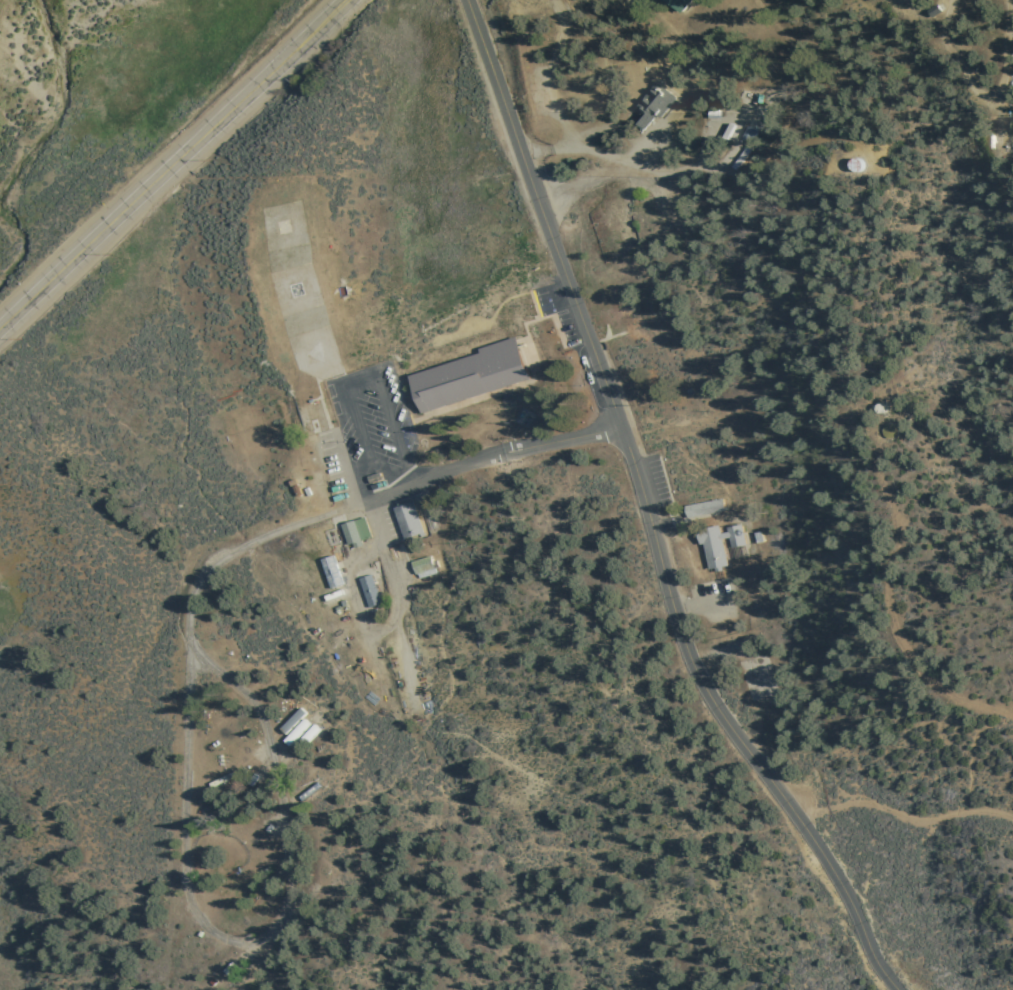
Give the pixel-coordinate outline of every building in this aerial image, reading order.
[(679,13),(664,0),(690,0),(679,13)] [(644,130),(633,121),(642,112),(636,107),(657,82),(676,98),(660,118),(656,115),(644,130)] [(657,208),(667,204),(672,217),(661,221),(657,208)] [(413,375),(483,353),(481,347),(518,335),(533,381),(426,416),(413,375)] [(310,403),(319,400),(328,429),(320,432),(310,403)] [(296,407),(304,404),(314,434),(305,437),(296,407)] [(691,504),(723,498),(726,511),(694,517),(691,504)] [(392,507),(412,500),(423,532),(403,539),(392,507)] [(341,524),(366,516),(373,538),(348,546),(341,524)] [(697,529),(720,525),(720,529),(742,525),(746,547),(730,549),(728,538),(722,539),(727,566),(721,567),(722,571),(715,572),(714,568),(706,569),(702,543),(699,543),(697,529)] [(321,559),(333,555),(343,585),(331,589),(321,559)] [(410,562),(432,556),(433,562),(438,561),(440,568),(435,570),(436,575),(416,581),(410,562)] [(358,578),(371,574),(381,603),(368,607),(358,578)] [(277,735),(292,714),(298,719),(308,705),(315,710),(308,718),(313,722),(305,733),(301,730),(290,744),(277,735)]
